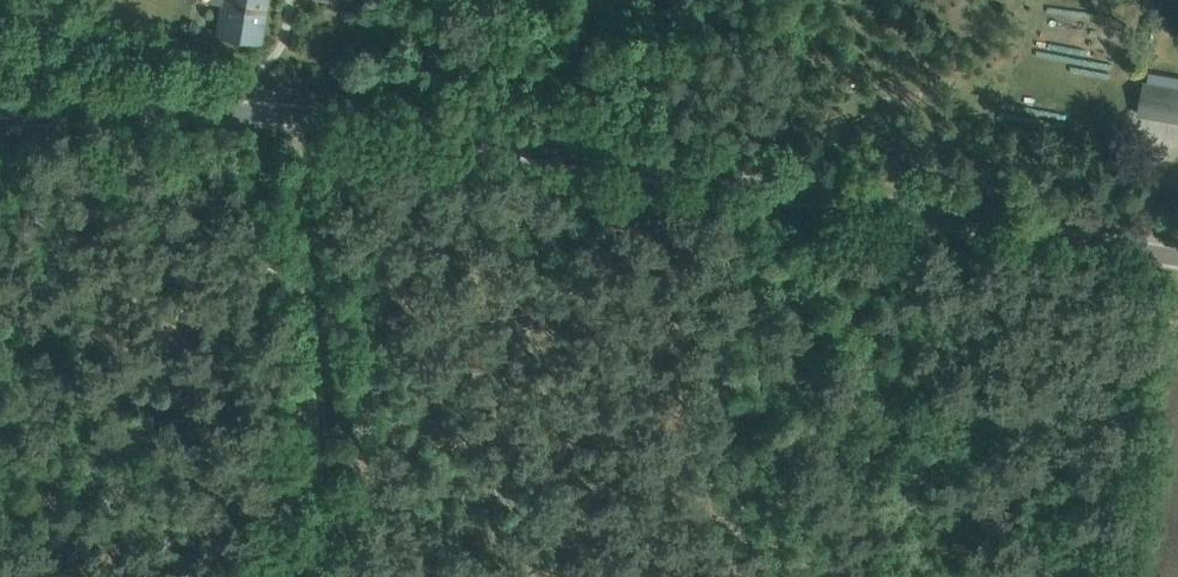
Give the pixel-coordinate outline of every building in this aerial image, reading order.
[(264,19),(267,0),(224,0),(218,35),(260,42),(264,19)] [(1145,83),(1140,114),(1177,121),(1177,89),(1145,83)]
